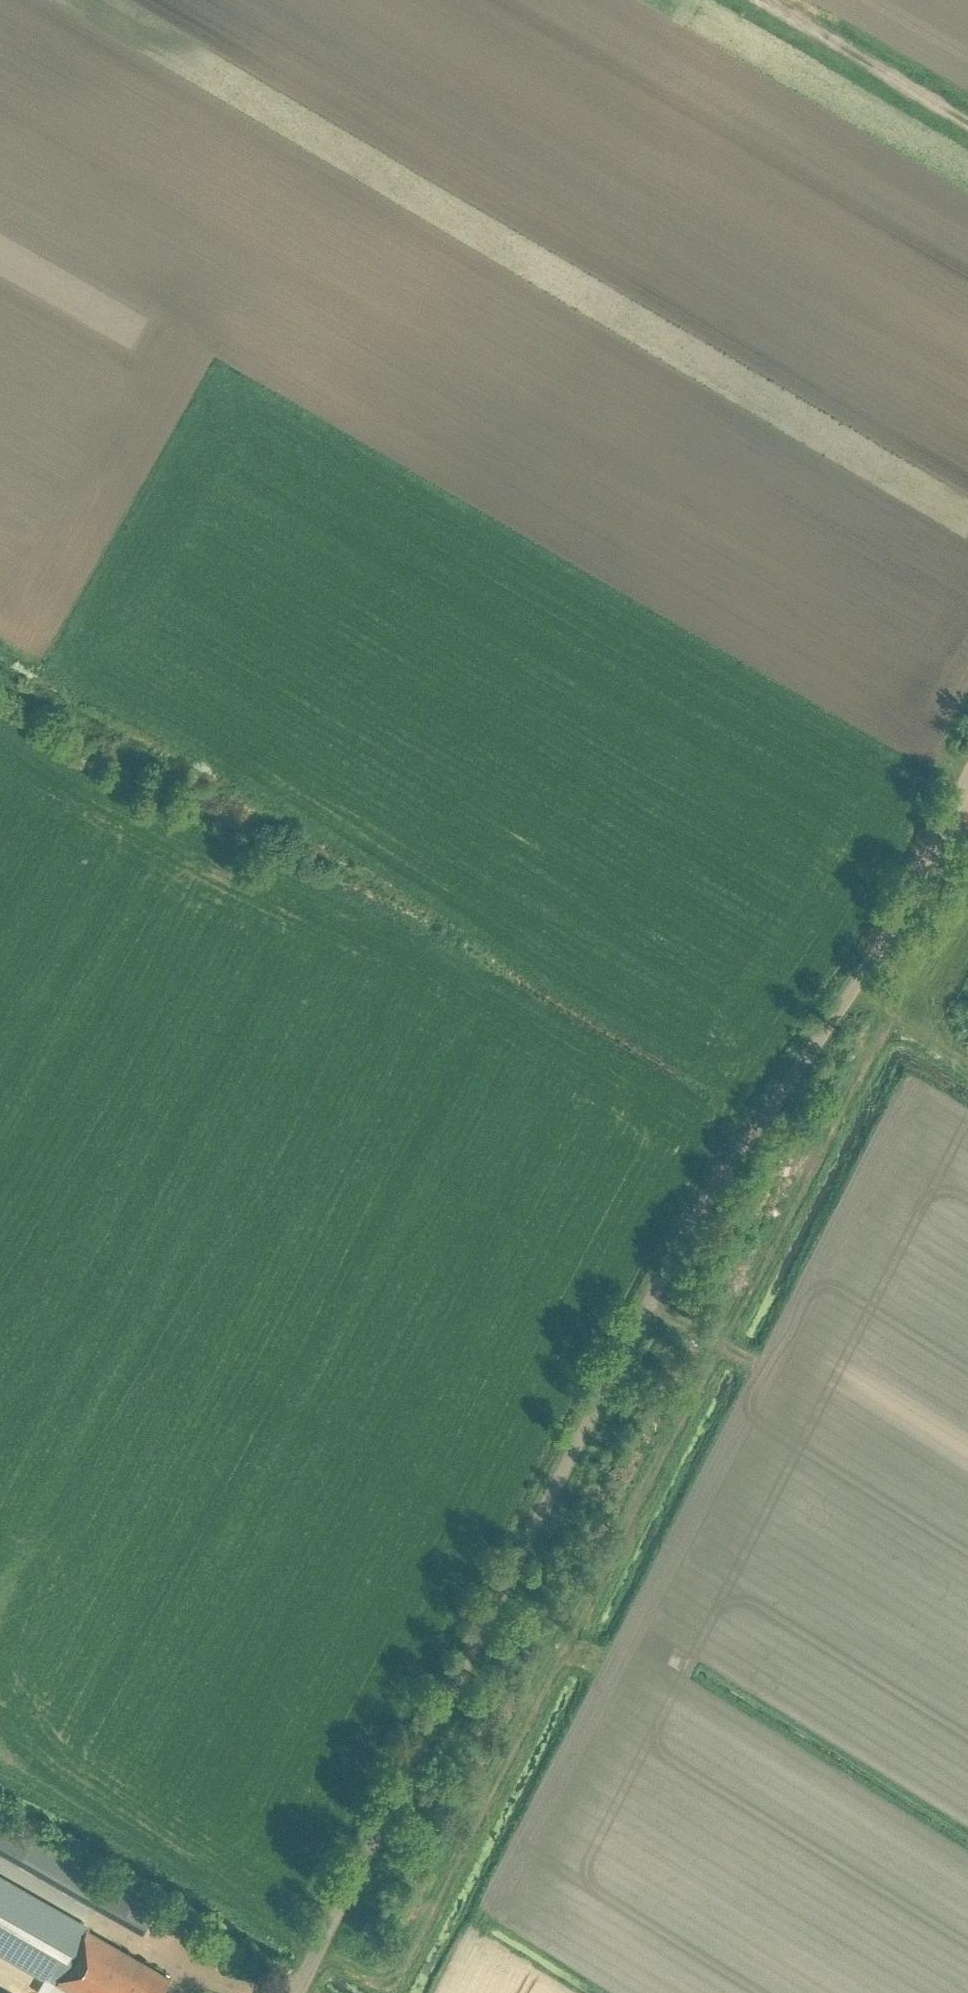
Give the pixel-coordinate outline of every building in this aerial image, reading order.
[(122,1923),(136,1898),(0,1820),(0,1854),(122,1923)] [(171,1976),(89,1928),(89,1927),(0,1876),(0,1949),(58,1982),(58,1981),(79,1992),(164,1992),(162,1991),(171,1976)]
